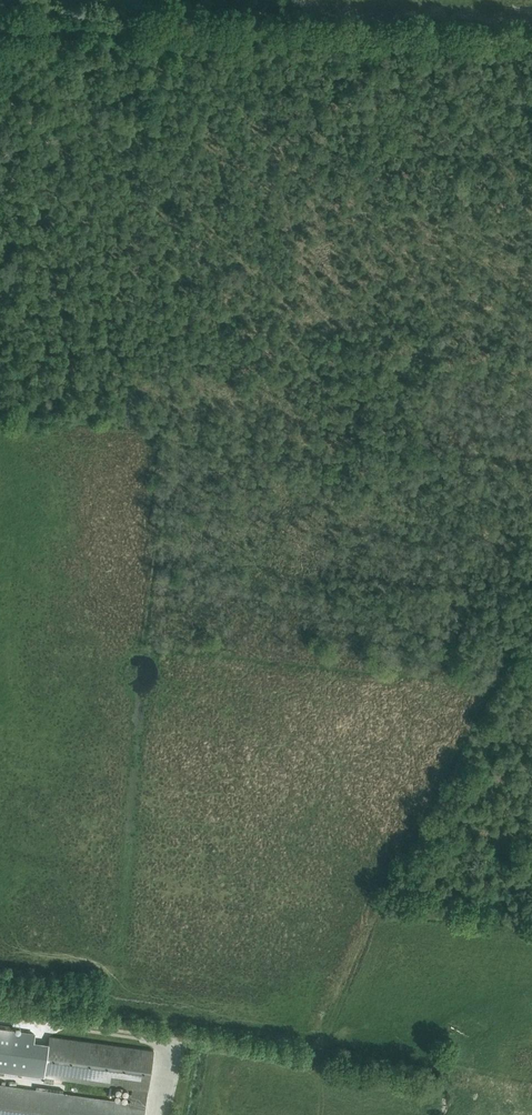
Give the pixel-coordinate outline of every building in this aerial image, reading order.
[(31,1078),(37,1037),(0,1032),(0,1073),(31,1078)] [(146,1106),(146,1104),(148,1091),(154,1051),(50,1036),(45,1077),(133,1089),(131,1101),(131,1104),(0,1086),(0,1114),(145,1114),(146,1106)]
